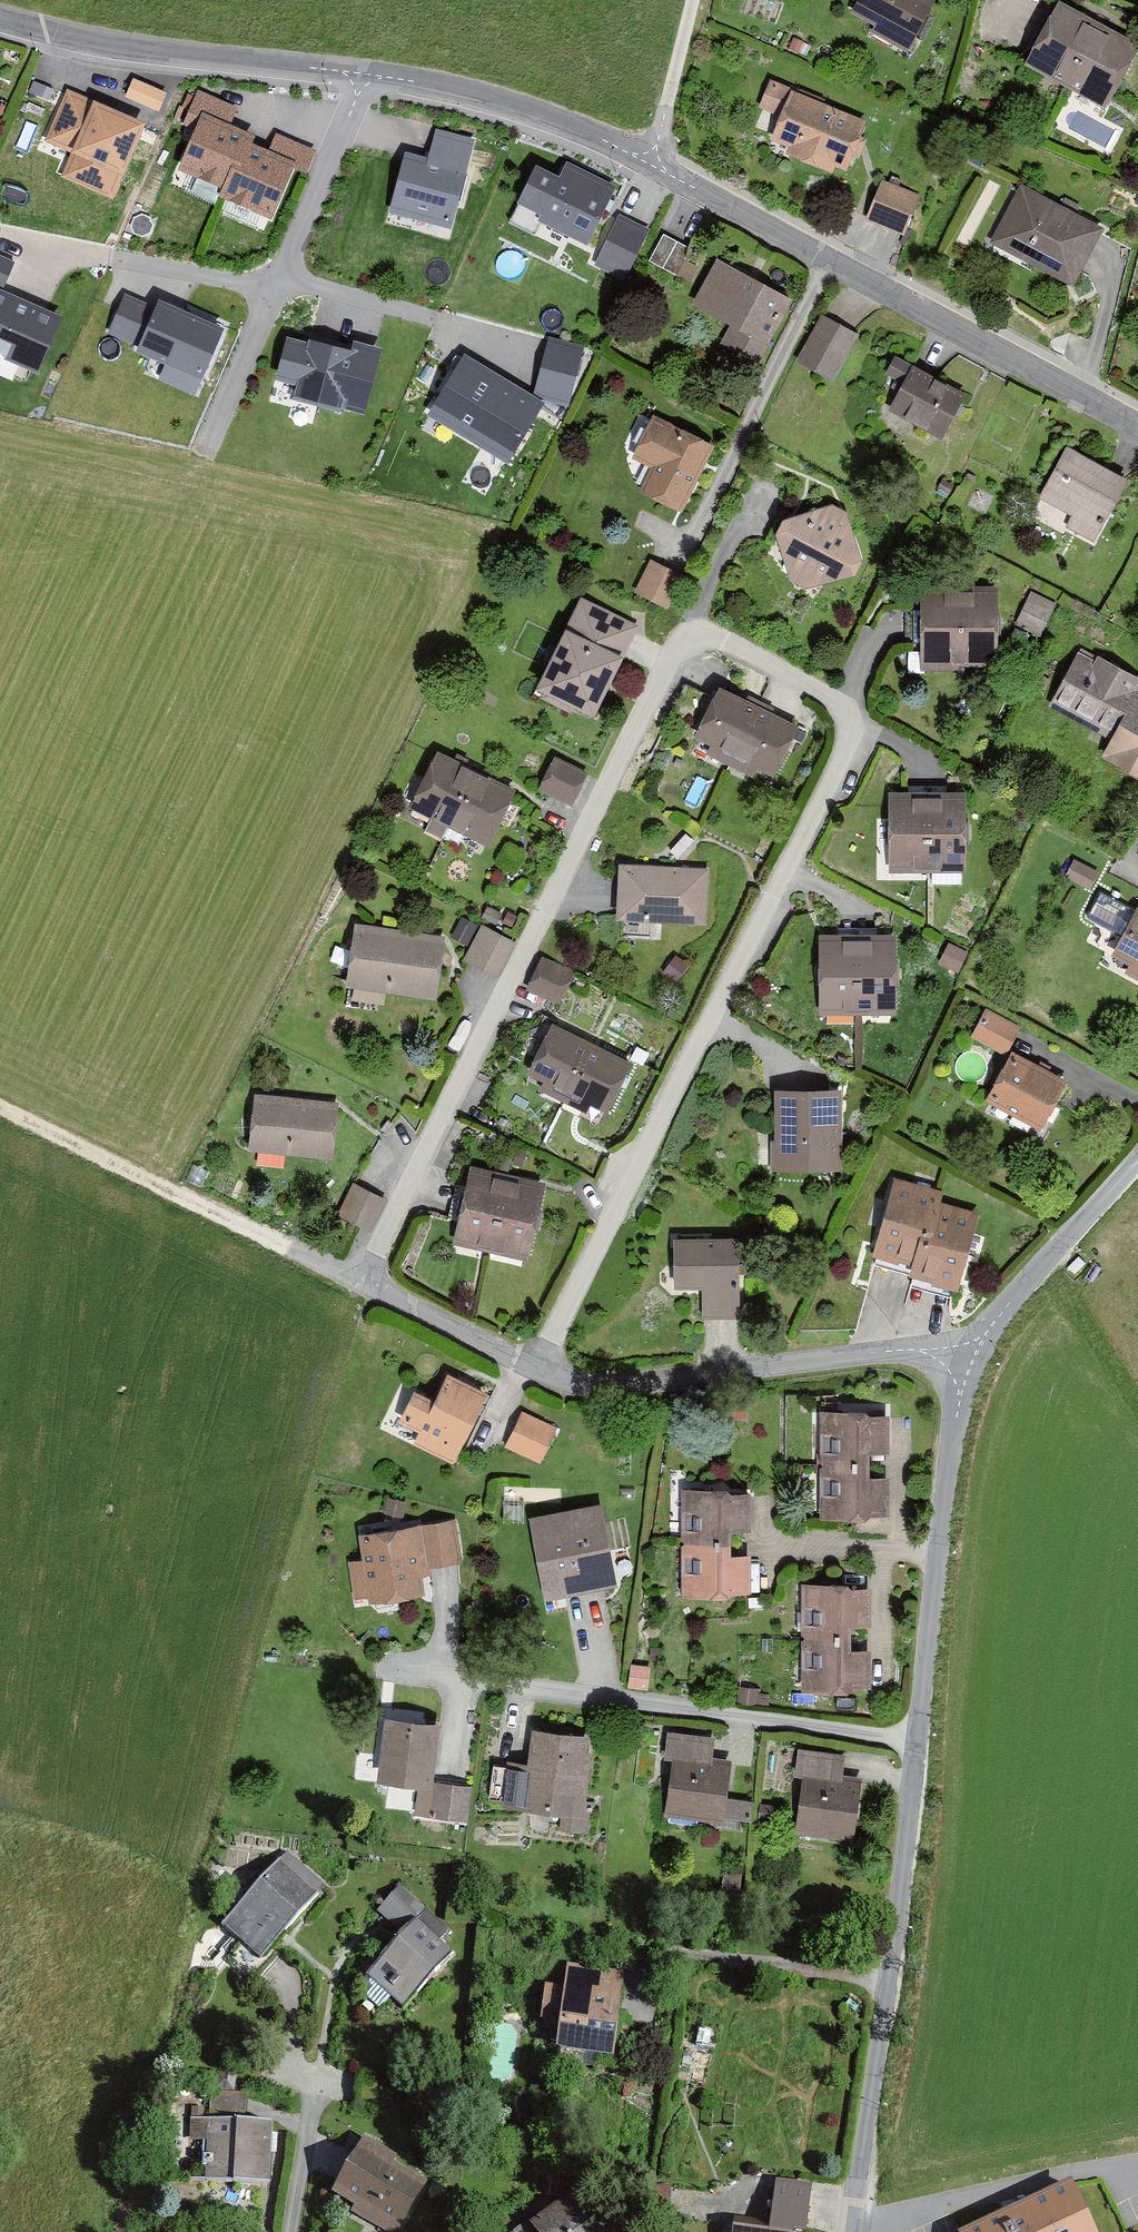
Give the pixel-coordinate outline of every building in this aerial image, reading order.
[(849,8),(875,21),(870,32),(906,51),(933,0),(853,0),(849,8)] [(1024,64),(1108,107),(1137,49),(1137,39),(1124,31),(1076,7),(1063,0),(1057,0),(1024,64)] [(126,95),(158,106),(163,88),(131,78),(126,95)] [(866,118),(770,78),(759,106),(779,114),(769,137),(788,144),(785,151),(832,170),(835,163),(846,167),(866,118)] [(145,118),(67,87),(45,139),(70,149),(61,174),(114,198),(145,118)] [(256,132),(203,109),(179,165),(222,183),(218,192),(273,215),(296,159),(253,141),(256,132)] [(432,163),(403,156),(389,211),(452,227),(474,143),(440,134),(432,163)] [(558,171),(537,160),(517,197),(540,209),(536,216),(586,242),(615,186),(563,160),(558,171)] [(922,194),(883,180),(868,219),(905,234),(922,194)] [(1072,284),(1103,225),(1022,183),(991,242),(1072,284)] [(613,210),(594,261),(632,275),(651,224),(613,210)] [(691,276),(695,263),(684,259),(690,242),(659,232),(649,262),(691,276)] [(2,286),(16,258),(0,250),(0,285),(2,286)] [(792,297),(714,254),(687,302),(727,324),(718,341),(756,362),(792,297)] [(0,286),(0,354),(36,369),(61,312),(0,286)] [(152,304),(125,292),(106,333),(202,376),(226,324),(157,293),(152,304)] [(862,338),(822,315),(795,361),(836,384),(862,338)] [(351,346),(286,330),(275,374),(293,378),(289,394),(366,413),(382,345),(353,337),(351,346)] [(544,399),(463,350),(426,411),(506,460),(544,399)] [(947,447),(972,402),(897,362),(887,380),(907,390),(892,417),(947,447)] [(710,442),(654,417),(635,460),(652,467),(642,489),(681,506),(710,442)] [(1097,552),(1135,485),(1069,449),(1040,503),(1073,521),(1065,535),(1097,552)] [(843,505),(773,527),(796,597),(865,575),(843,505)] [(648,558),(636,591),(661,600),(673,567),(648,558)] [(1017,621),(1043,632),(1057,600),(1031,589),(1017,621)] [(996,594),(923,597),(926,678),(999,675),(996,594)] [(638,627),(581,598),(534,693),(590,721),(638,627)] [(1078,647),(1047,706),(1110,739),(1100,758),(1137,777),(1137,688),(1136,687),(1137,682),(1137,678),(1078,647)] [(696,743),(776,781),(801,728),(721,691),(696,743)] [(445,829),(474,771),(435,752),(406,809),(445,829)] [(553,753),(536,784),(572,803),(588,771),(553,753)] [(485,848),(513,790),(474,771),(445,829),(485,848)] [(891,869),(966,866),(963,790),(888,793),(891,869)] [(708,875),(622,870),(619,927),(705,932),(708,875)] [(1137,907),(1111,958),(1123,964),(1120,971),(1137,981),(1137,908),(1137,907)] [(479,922),(464,958),(500,973),(515,937),(479,922)] [(441,934),(354,924),(346,984),(434,994),(441,934)] [(819,1011),(893,1011),(893,937),(819,938),(819,1011)] [(526,989),(561,1003),(575,966),(540,952),(526,989)] [(984,1004),(969,1033),(1007,1051),(1021,1022),(984,1004)] [(537,1079),(606,1117),(631,1069),(546,1023),(527,1059),(543,1068),(537,1079)] [(1012,1053),(987,1098),(1042,1129),(1068,1084),(1012,1053)] [(841,1089),(775,1088),(774,1165),(840,1166),(841,1089)] [(338,1102),(254,1094),(248,1148),(333,1157),(338,1102)] [(500,1216),(510,1176),(473,1167),(454,1242),(491,1252),(500,1216)] [(549,1186),(510,1176),(500,1216),(491,1252),(530,1262),(549,1186)] [(909,1274),(958,1287),(961,1276),(979,1210),(940,1200),(943,1189),(894,1176),(875,1245),(873,1253),(912,1263),(909,1274)] [(338,1214),(373,1228),(386,1195),(352,1181),(338,1214)] [(738,1237),(671,1238),(671,1286),(701,1286),(701,1314),(739,1314),(738,1237)] [(435,1399),(415,1389),(398,1423),(420,1434),(414,1446),(455,1466),(490,1397),(447,1375),(435,1399)] [(543,1460),(558,1423),(519,1406),(503,1443),(543,1460)] [(887,1411),(820,1413),(822,1512),(889,1511),(888,1474),(869,1474),(869,1452),(888,1451),(887,1411)] [(749,1491),(684,1491),(685,1591),(750,1591),(750,1552),(730,1553),(730,1530),(750,1530),(749,1491)] [(411,1504),(387,1500),(384,1521),(407,1525),(411,1504)] [(600,1503),(527,1516),(542,1596),(614,1582),(600,1503)] [(365,1565),(349,1567),(354,1605),(429,1596),(421,1531),(362,1538),(365,1565)] [(873,1582),(803,1581),(802,1682),(872,1683),(872,1648),(850,1647),(850,1624),(872,1625),(873,1582)] [(631,1663),(627,1688),(648,1690),(651,1666),(631,1663)] [(738,1685),(738,1702),(757,1703),(758,1686),(738,1685)] [(443,1723),(388,1717),(381,1781),(436,1788),(443,1723)] [(526,1809),(564,1814),(561,1834),(587,1837),(590,1814),(585,1813),(594,1737),(537,1730),(533,1765),(510,1762),(505,1802),(527,1805),(526,1809)] [(667,1758),(675,1760),(668,1818),(726,1826),(727,1820),(753,1823),(755,1803),(729,1800),(734,1764),(715,1761),(718,1740),(670,1734),(667,1758)] [(848,1756),(799,1751),(797,1777),(805,1778),(800,1835),(857,1841),(863,1779),(846,1778),(848,1756)] [(288,1858),(225,1928),(264,1962),(327,1892),(288,1858)] [(744,1879),(726,1877),(724,1899),(742,1901),(744,1879)] [(367,1977),(403,2010),(454,1956),(418,1923),(367,1977)] [(567,1968),(558,2052),(614,2058),(623,1974),(567,1968)] [(213,2124),(190,2123),(188,2181),(271,2184),(273,2125),(243,2124),(243,2097),(214,2096),(213,2124)] [(333,2197),(389,2231),(395,2231),(428,2180),(368,2142),(356,2161),(333,2197)] [(733,2231),(794,2231),(807,2231),(809,2231),(814,2180),(777,2176),(771,2226),(734,2222),(733,2231)] [(970,2231),(1095,2231),(1072,2184),(970,2231)] [(531,2227),(535,2231),(612,2231),(580,2190),(531,2227)]
